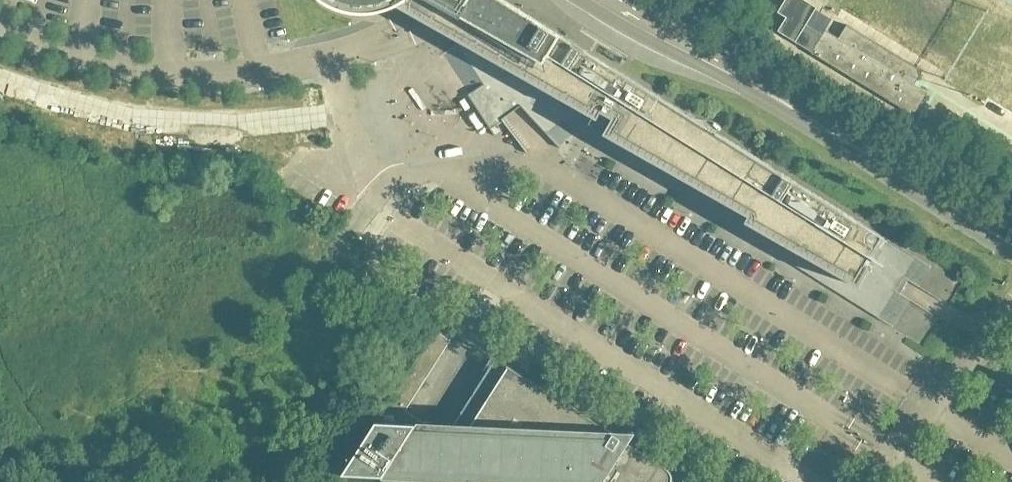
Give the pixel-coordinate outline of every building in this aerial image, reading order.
[(544,23),(507,0),(323,0),(328,3),(332,6),(339,9),(344,10),(351,12),(353,12),(358,13),(360,13),(365,13),(368,13),(373,13),(378,12),(381,12),(383,11),(382,6),(389,4),(393,3),(459,40),(450,48),(441,54),(494,135),(507,127),(527,153),(548,136),(560,148),(579,130),(893,327),(910,300),(934,315),(934,314),(943,300),(919,285),(932,266),(544,23)] [(847,24),(839,38),(826,29),(822,35),(806,25),(817,7),(806,0),(785,0),(784,2),(778,12),(786,17),(778,30),(796,42),(795,42),(914,115),(928,92),(915,84),(923,70),(847,24)] [(491,354),(490,355),(496,359),(452,426),(421,424),(404,413),(450,338),(436,329),(343,475),(499,481),(672,481),(673,480),(673,478),(673,477),(673,474),(672,472),(671,470),(668,468),(491,354)]
